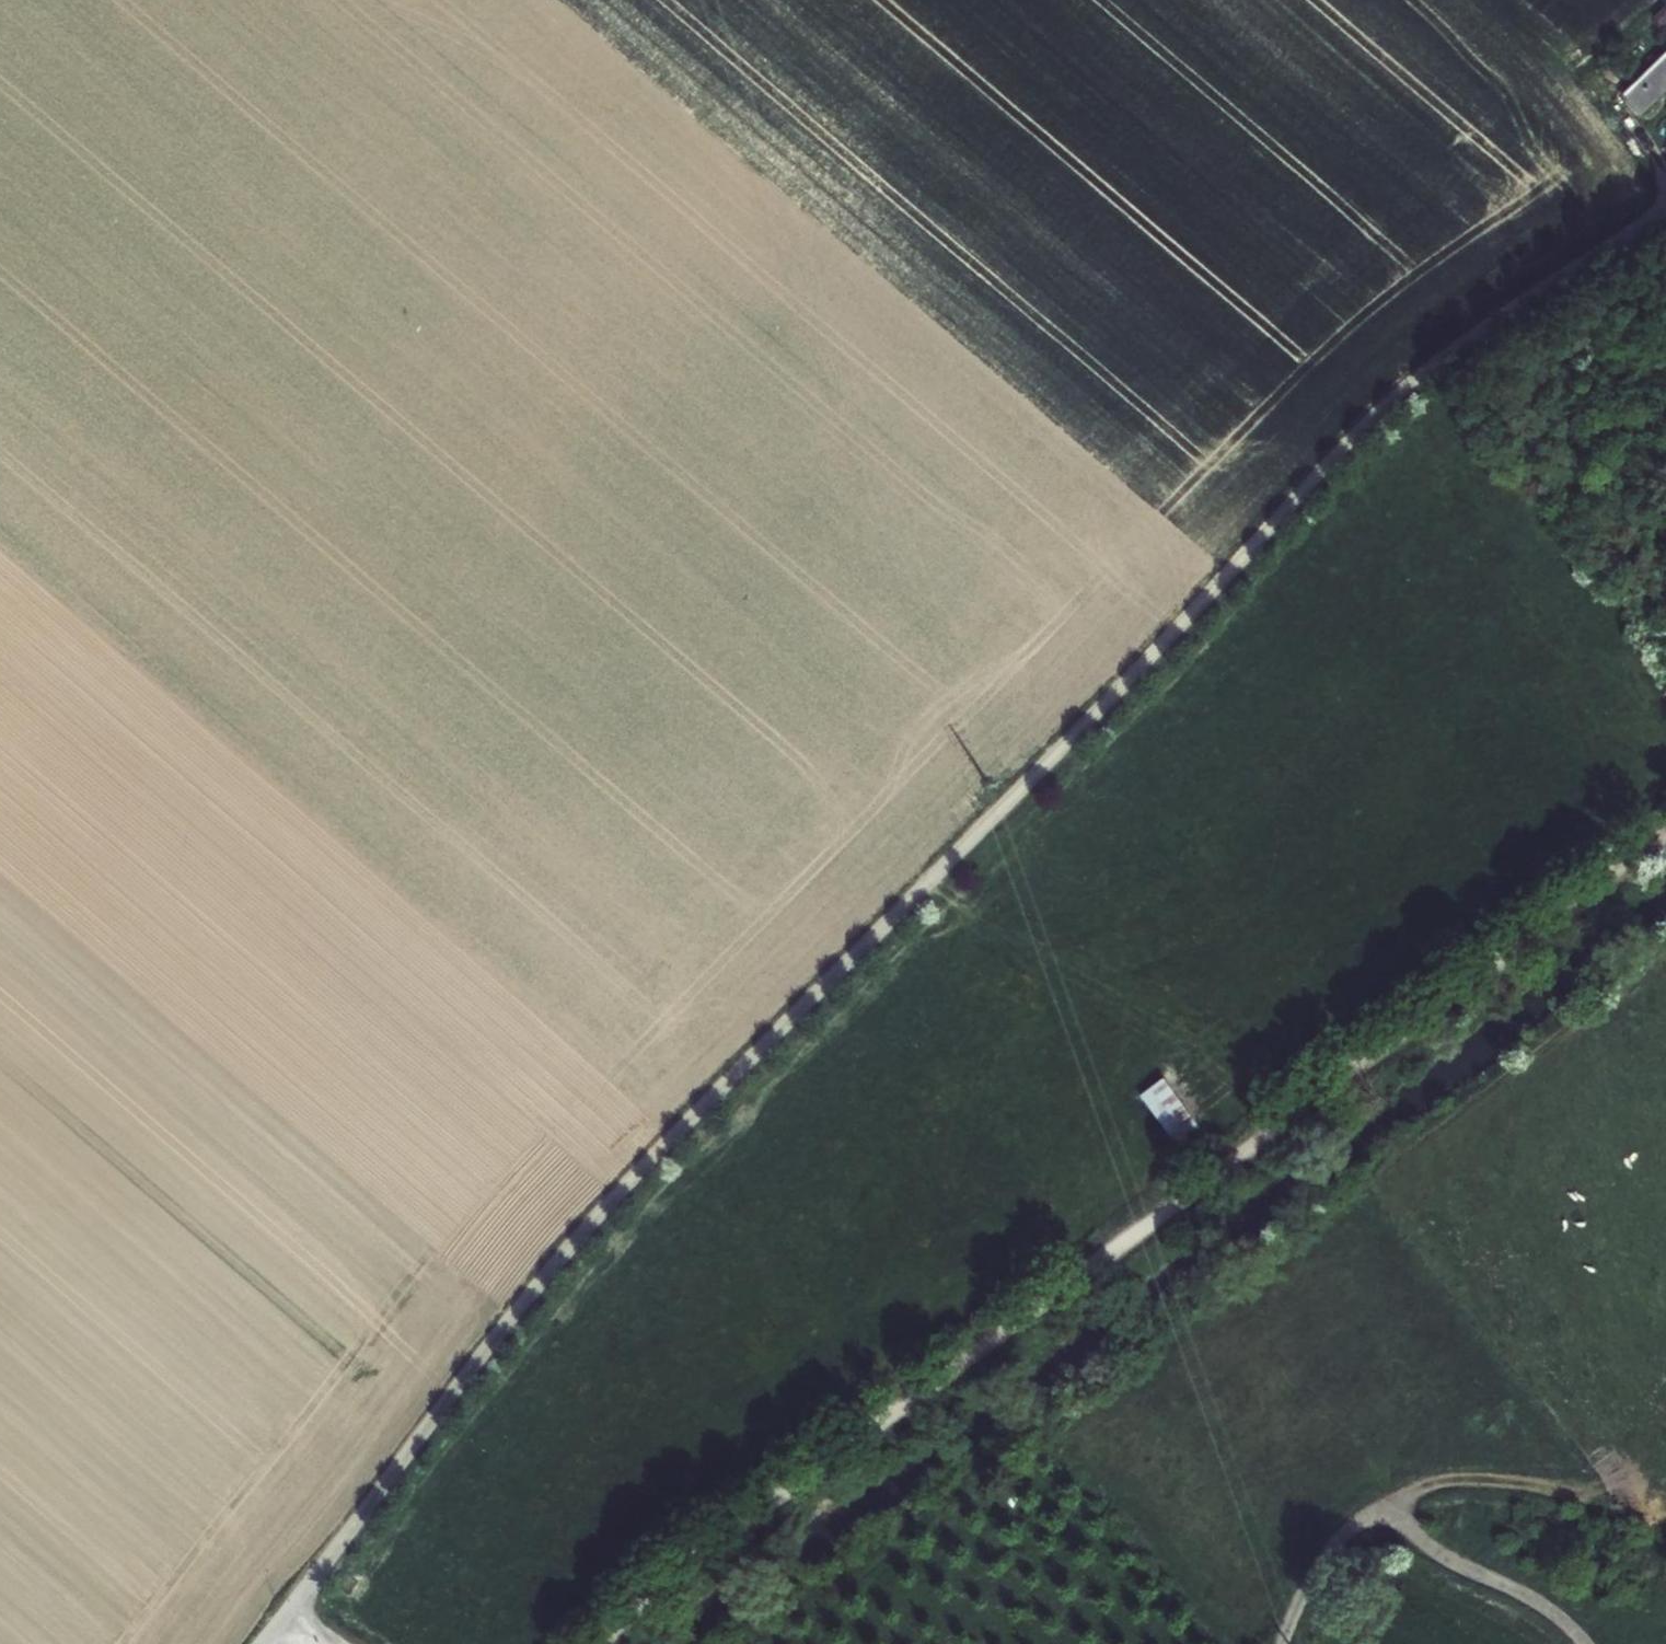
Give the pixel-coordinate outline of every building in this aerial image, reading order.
[(1608,109),(1624,124),(1665,79),(1665,47),(1608,109)] [(1168,1075),(1143,1092),(1177,1140),(1201,1123),(1168,1075)]
